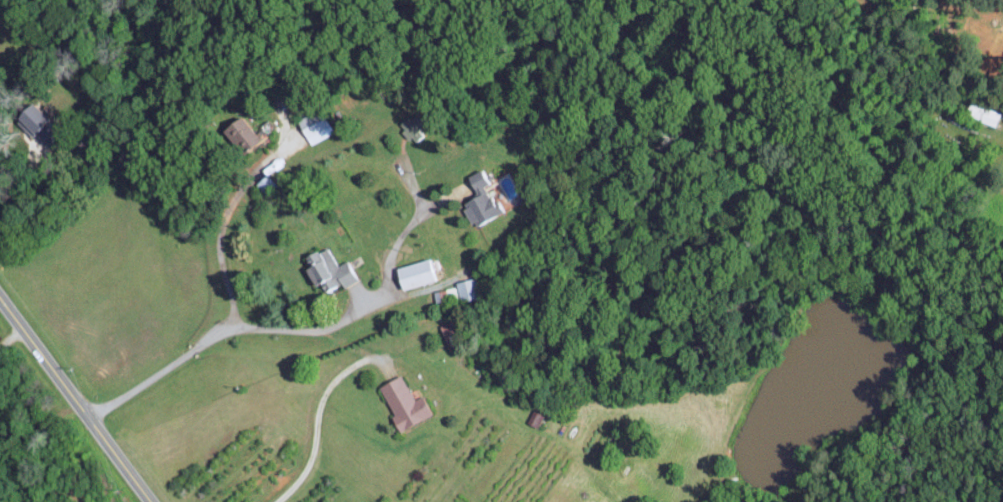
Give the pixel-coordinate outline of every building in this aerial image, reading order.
[(1002,111),(975,100),(972,109),(1000,119),(1002,111)] [(44,123),(25,102),(12,115),(31,135),(44,123)] [(237,152),(256,140),(241,115),(222,126),(237,152)] [(321,116),(315,120),(312,115),(301,122),(303,126),(300,128),(311,144),(331,131),(321,116)] [(400,129),(412,142),(423,133),(411,119),(400,129)] [(489,182),(483,168),(465,176),(474,195),(460,201),(470,225),(501,211),(494,194),(487,197),(482,186),(489,182)] [(356,280),(347,260),(334,266),(325,246),(303,256),(308,265),(302,268),(311,285),(321,281),(326,291),(340,285),(341,287),(356,280)] [(393,267),(398,288),(436,279),(431,258),(393,267)] [(454,282),(459,301),(478,296),(473,277),(454,282)] [(433,291),(434,302),(446,299),(445,289),(433,291)] [(379,384),(397,430),(430,416),(422,396),(411,400),(401,375),(379,384)] [(536,427),(543,415),(533,409),(526,422),(536,427)]
